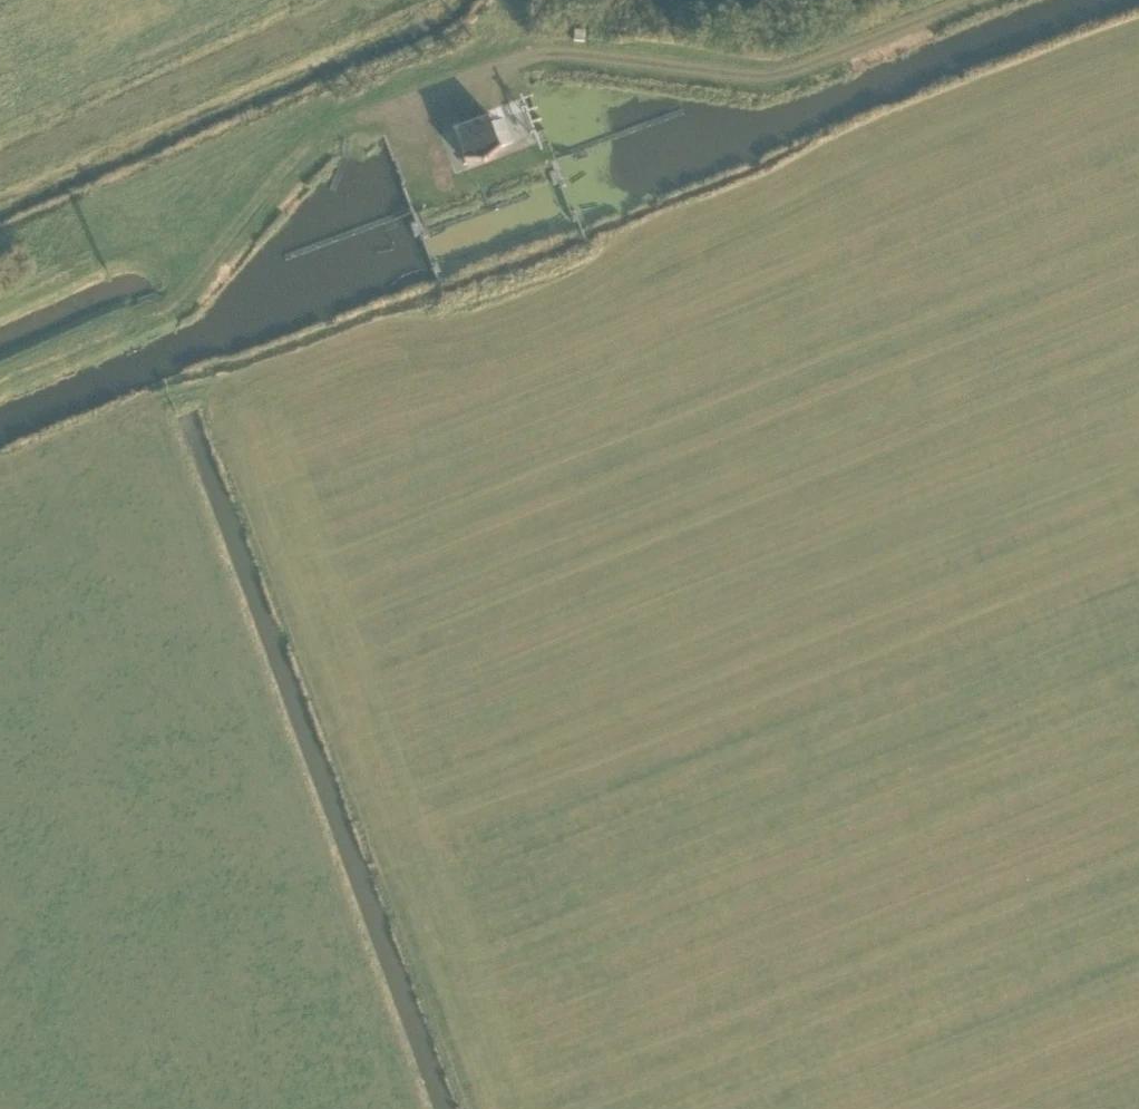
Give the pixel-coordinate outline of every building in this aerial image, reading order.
[(502,149),(501,148),(490,118),(454,131),(466,162),(483,162),(484,164),(490,162),(489,160),(502,149)]
